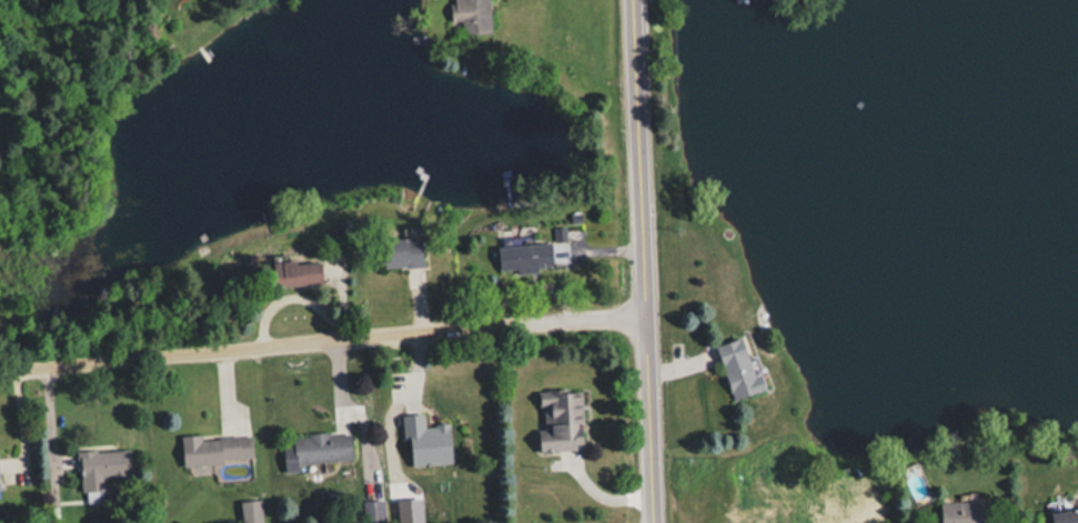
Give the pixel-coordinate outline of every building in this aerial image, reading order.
[(452,21),(460,21),(461,34),(490,33),(489,0),(451,0),(452,21)] [(517,266),(566,265),(565,227),(553,227),(554,242),(517,242),(517,253),(499,253),(499,267),(517,266)] [(422,266),(421,236),(381,237),(382,267),(422,266)] [(274,261),(274,285),(321,284),(321,261),(274,261)] [(715,346),(731,400),(761,391),(745,337),(715,346)] [(539,451),(582,450),(582,390),(539,390),(539,451)] [(451,463),(449,424),(424,425),(423,413),(401,415),(402,442),(408,442),(409,466),(451,463)] [(351,461),(351,433),(292,434),(293,461),(351,461)] [(252,461),(251,434),(181,437),(182,464),(252,461)] [(130,473),(129,449),(77,451),(79,492),(104,491),(103,475),(130,473)] [(260,499),(240,500),(242,522),(262,522),(260,499)] [(384,500),(364,500),(364,522),(384,522),(384,500)] [(991,501),(940,502),(940,522),(992,522),(991,501)] [(1051,522),(1077,522),(1077,507),(1049,511),(1051,522)]
